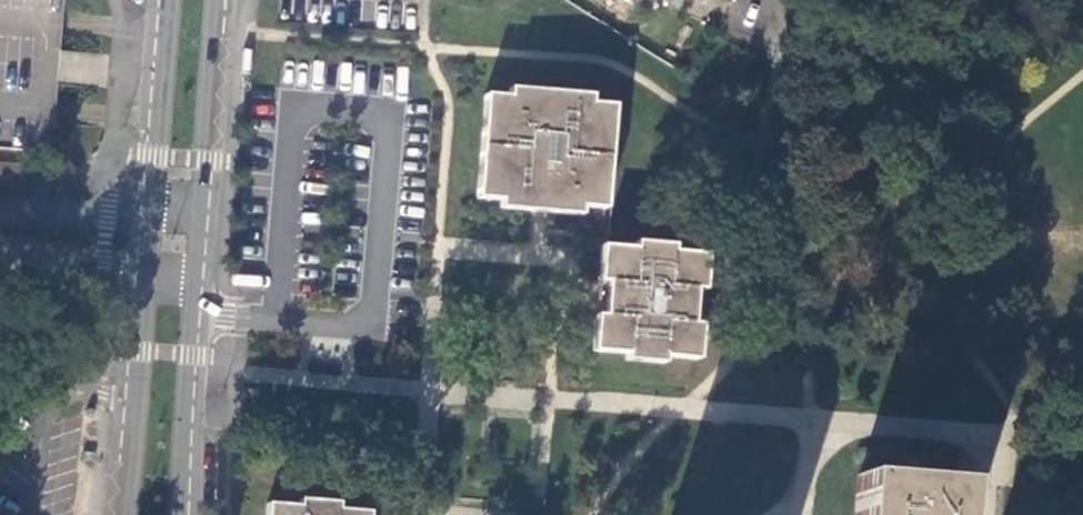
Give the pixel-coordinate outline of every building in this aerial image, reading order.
[(64,6),(64,0),(0,0),(0,144),(51,148),(55,111),(56,97),(58,67),(62,24),(64,6)] [(547,215),(577,217),(577,211),(600,213),(610,111),(586,108),(586,99),(507,91),(506,101),(483,100),(474,201),(496,202),(495,210),(530,213),(540,214),(547,215)] [(593,314),(590,352),(623,355),(623,362),(662,365),(662,359),(695,361),(698,327),(690,326),(693,292),(701,293),(703,256),(670,253),(671,246),(632,243),(631,251),(598,249),(596,280),(594,295),(593,314)] [(960,484),(859,475),(855,514),(957,514),(959,497),(960,484)] [(364,514),(333,512),(333,506),(296,503),(295,509),(265,507),(264,514),(364,514)]
